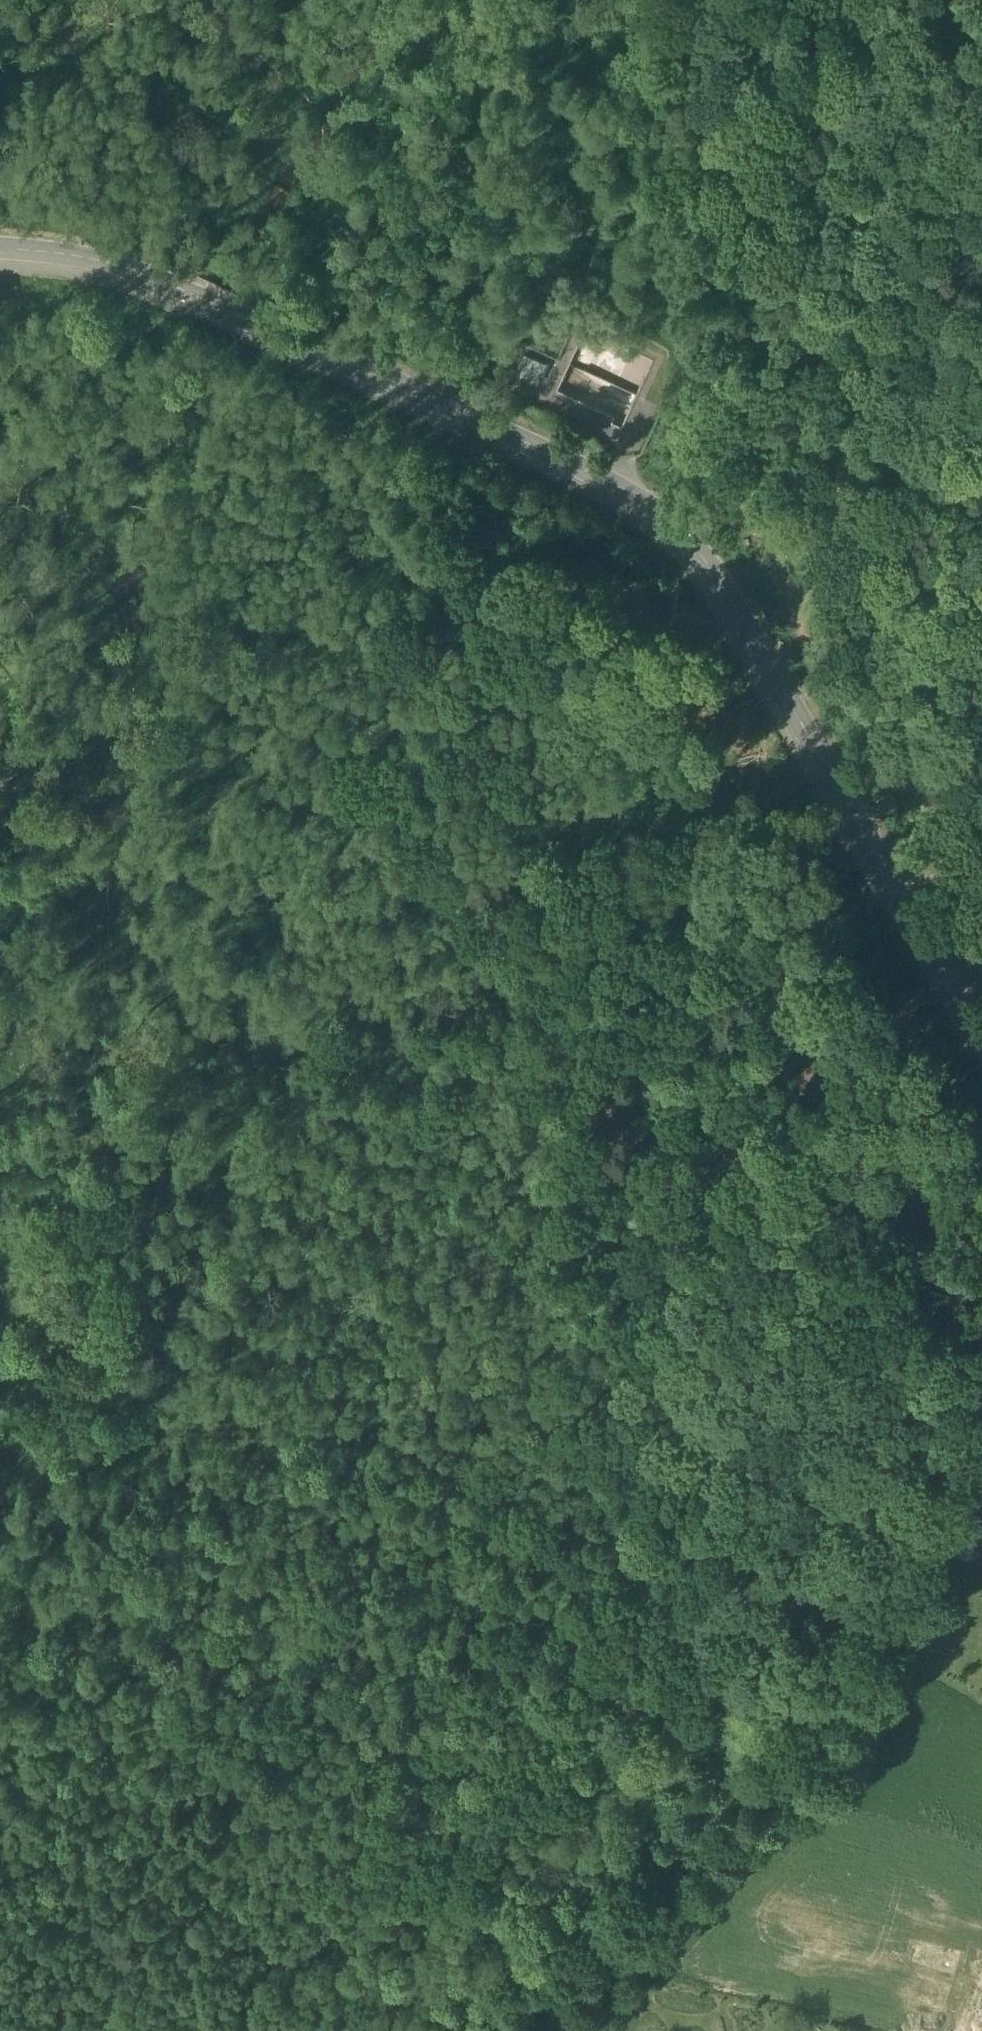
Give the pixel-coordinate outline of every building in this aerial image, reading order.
[(544,359),(524,349),(514,370),(535,380),(544,359)] [(594,391),(591,390),(584,414),(623,426),(635,389),(598,377),(594,391)]
